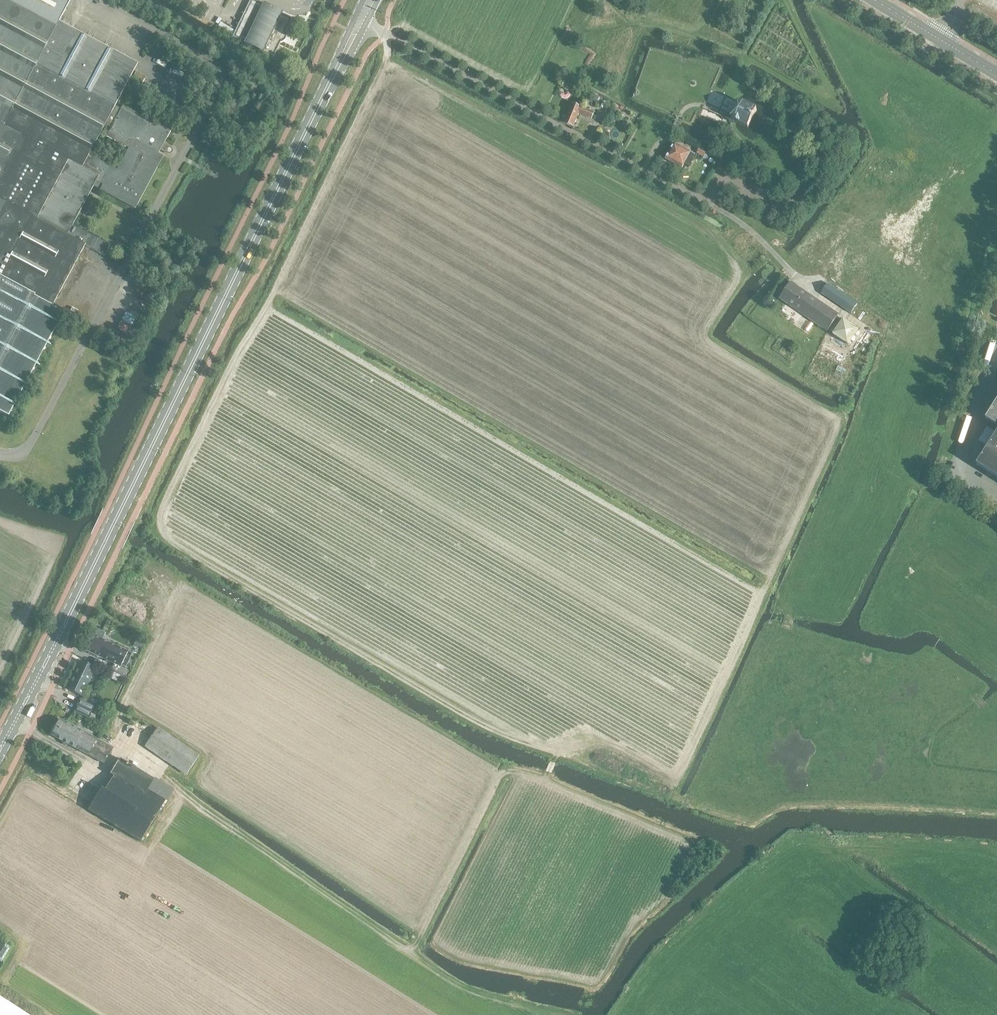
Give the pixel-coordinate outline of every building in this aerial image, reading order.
[(110,245),(72,225),(96,181),(103,184),(100,190),(135,209),(163,156),(158,154),(173,126),(178,129),(178,128),(163,120),(162,120),(161,120),(160,120),(159,120),(158,121),(157,122),(156,124),(122,106),(121,109),(114,105),(136,64),(58,22),(70,0),(0,0),(0,411),(8,416),(63,313),(52,307),(85,245),(104,256),(110,245)] [(233,38),(274,57),(280,43),(281,43),(282,42),(283,42),(284,41),(285,40),(285,39),(286,39),(286,38),(286,37),(286,36),(286,35),(286,34),(286,33),(286,32),(285,32),(292,18),(254,0),(251,0),(233,38)] [(216,18),(213,23),(220,27),(223,22),(216,18)] [(591,118),(594,111),(572,102),(566,116),(563,115),(560,121),(572,126),(578,113),(591,118)] [(748,127),(757,109),(744,103),(742,102),(738,103),(737,104),(735,104),(734,106),(733,107),(732,108),(732,110),(731,114),(732,115),(732,117),(733,119),(734,120),(735,121),(748,127)] [(690,166),(695,155),(674,143),(665,159),(682,168),(684,163),(690,166)] [(697,152),(703,156),(707,149),(700,145),(697,152)] [(875,330),(877,328),(882,332),(884,330),(887,331),(908,300),(845,257),(828,283),(858,303),(857,304),(827,284),(821,293),(875,330)] [(780,310),(788,316),(794,308),(800,312),(799,314),(802,316),(803,314),(827,331),(838,314),(790,281),(779,298),(786,302),(780,310)] [(795,320),(788,316),(786,319),(792,324),(795,320)] [(848,344),(859,329),(843,318),(833,333),(848,344)] [(986,419),(996,426),(996,424),(996,402),(988,417),(986,419)] [(977,465),(996,478),(996,433),(977,465)] [(85,650),(114,664),(111,671),(124,678),(128,670),(120,667),(128,651),(102,639),(105,633),(96,629),(93,635),(85,650)] [(85,693),(86,691),(84,690),(95,668),(80,661),(67,688),(82,696),(83,692),(85,693)] [(74,710),(89,717),(94,707),(80,700),(74,710)] [(104,764),(113,748),(60,718),(50,735),(62,742),(62,744),(66,746),(69,744),(104,764)] [(144,746),(186,775),(200,755),(158,726),(144,746)] [(140,842),(165,800),(148,789),(154,780),(119,759),(110,774),(113,776),(104,791),(101,789),(88,810),(98,816),(98,815),(106,820),(105,821),(115,826),(123,830),(122,831),(140,842)] [(0,996),(0,1014),(29,1014),(0,996)]
